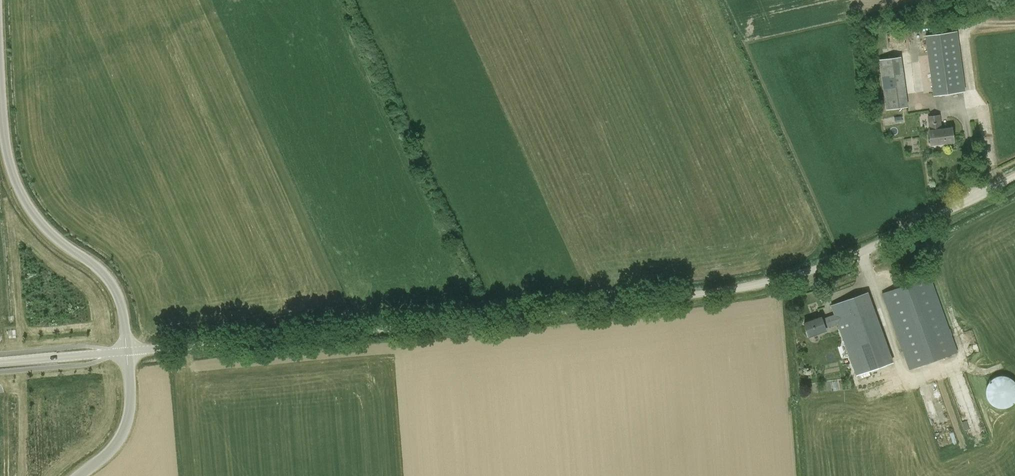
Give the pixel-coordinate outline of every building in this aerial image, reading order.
[(963,92),(956,36),(955,32),(926,36),(929,55),(933,86),(932,86),(934,96),(963,92)] [(885,110),(908,107),(901,56),(879,59),(885,110)] [(952,128),(942,129),(940,114),(927,116),(929,131),(928,131),(930,145),(954,142),(952,128)] [(930,276),(881,294),(909,370),(958,353),(930,276)] [(833,315),(821,319),(821,317),(804,323),(808,336),(825,330),(825,328),(837,324),(856,376),(893,363),(868,292),(830,305),(833,315)] [(1013,377),(1009,375),(1006,375),(1003,374),(1000,375),(998,376),(994,378),(993,379),(990,383),(989,385),(989,388),(988,391),(989,394),(990,397),(992,400),(994,402),(996,404),(999,405),(1002,406),(1005,406),(1008,406),(1010,405),(1013,403),(1014,402),(1014,379),(1013,377)] [(810,385),(812,394),(820,393),(818,384),(810,385)]
